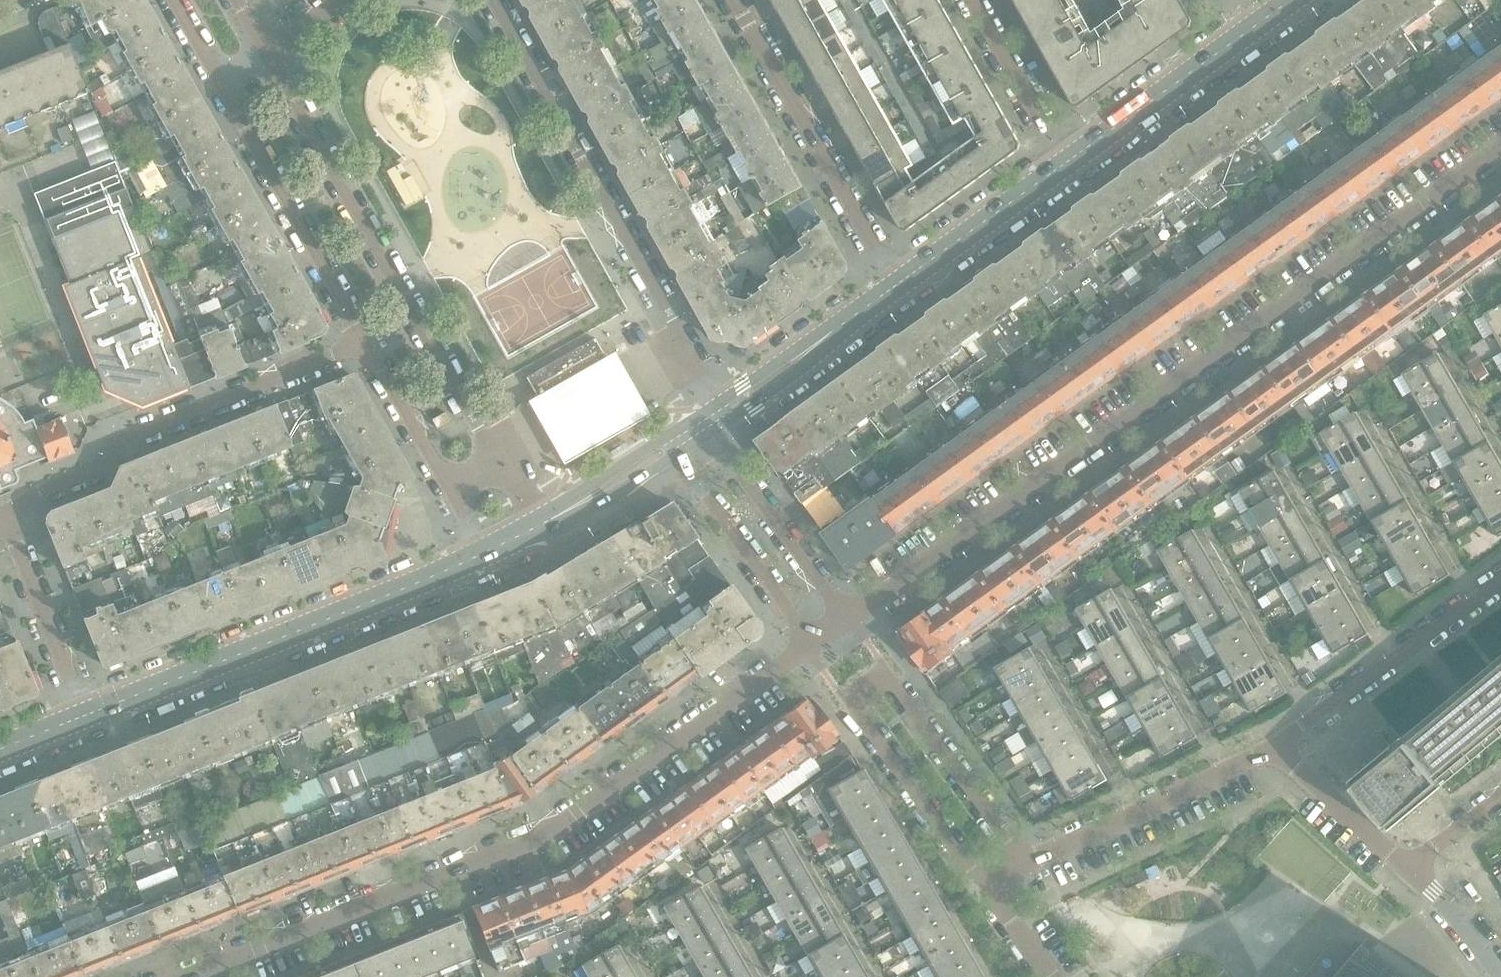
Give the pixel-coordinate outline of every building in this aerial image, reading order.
[(143,0),(78,0),(80,5),(88,26),(85,29),(98,53),(107,48),(154,21),(143,0)] [(544,37),(584,15),(576,0),(524,0),(544,37)] [(698,0),(656,0),(661,8),(658,10),(665,22),(699,3),(698,0)] [(807,0),(771,0),(780,15),(807,0)] [(828,13),(820,0),(807,0),(780,15),(790,34),(828,13)] [(911,0),(884,0),(891,11),(911,0)] [(943,7),(939,0),(911,0),(891,11),(899,26),(888,32),(892,39),(903,33),(901,30),(943,7)] [(1180,0),(1132,0),(1139,12),(1088,48),(1081,35),(1075,38),(1071,32),(1066,35),(1063,28),(1073,22),(1061,0),(1013,0),(1072,106),(1079,107),(1190,27),(1192,20),(1180,0)] [(1402,29),(1403,29),(1381,0),(1366,0),(1366,1),(1348,14),(1339,20),(1335,20),(1327,26),(1354,64),(1375,92),(1381,87),(1387,83),(1395,77),(1419,59),(1416,55),(1417,54),(1404,35),(1405,34),(1402,29)] [(1403,29),(1419,17),(1421,20),(1437,8),(1435,5),(1442,0),(1381,0),(1403,29)] [(849,1),(842,5),(848,14),(855,10),(849,1)] [(729,54),(714,29),(699,3),(665,22),(671,35),(675,33),(678,38),(648,55),(647,53),(641,56),(646,64),(647,66),(648,66),(653,63),(657,72),(666,67),(681,59),(680,57),(682,56),(692,75),(729,54)] [(56,106),(87,93),(75,61),(69,46),(65,35),(60,23),(54,7),(48,9),(44,11),(41,14),(38,19),(38,23),(39,28),(48,51),(46,55),(41,57),(37,55),(0,70),(0,128),(7,125),(11,127),(18,124),(20,120),(43,111),(47,113),(54,110),(56,106)] [(912,49),(954,25),(943,7),(901,30),(903,33),(912,49)] [(855,10),(848,14),(853,24),(860,20),(855,10)] [(635,24),(628,12),(621,16),(628,28),(635,24)] [(801,53),(838,32),(828,13),(790,34),(801,53)] [(607,48),(598,31),(594,33),(584,15),(544,37),(574,90),(614,68),(604,50),(607,48)] [(860,20),(853,24),(858,33),(865,29),(860,20)] [(70,33),(66,21),(60,23),(65,35),(70,33)] [(183,73),(154,21),(107,48),(117,66),(126,60),(139,85),(143,83),(148,93),(183,73)] [(1496,23),(1491,27),(1497,35),(1500,33),(1500,29),(1496,23)] [(922,68),(964,44),(954,25),(912,49),(920,64),(910,70),(914,77),(924,71),(922,68)] [(1330,81),(1354,64),(1327,26),(1318,33),(1317,36),(1299,49),(1290,56),(1287,55),(1278,61),(1317,116),(1339,100),(1341,99),(1338,95),(1330,81)] [(865,29),(858,33),(863,43),(871,39),(865,29)] [(812,72),(849,51),(838,32),(801,53),(812,72)] [(892,39),(888,32),(878,38),(882,45),(892,39)] [(1457,33),(1445,42),(1453,51),(1464,43),(1457,33)] [(871,39),(863,43),(869,52),(876,48),(871,39)] [(83,58),(77,43),(69,46),(75,61),(83,58)] [(933,87),(975,63),(964,44),(922,68),(924,71),(933,87)] [(1478,60),(1491,78),(1498,72),(1500,77),(1500,44),(1478,60)] [(876,48),(869,52),(874,62),(881,57),(876,48)] [(822,91),(859,70),(849,51),(812,72),(822,91)] [(1462,61),(1456,52),(1451,56),(1457,65),(1462,61)] [(758,106),(729,54),(692,75),(699,87),(704,85),(720,112),(716,115),(722,126),(758,106)] [(1457,65),(1451,56),(1446,60),(1452,68),(1457,65)] [(881,57),(874,62),(879,71),(887,67),(881,57)] [(1498,72),(1491,78),(1478,60),(1447,82),(1460,100),(1453,105),(1466,123),(1500,98),(1500,77),(1498,72)] [(1292,133),(1317,116),(1278,61),(1269,68),(1269,71),(1255,81),(1241,91),(1238,90),(1229,96),(1255,132),(1271,121),(1273,124),(1282,118),(1292,132),(1292,133)] [(944,105),(986,82),(975,63),(933,87),(939,98),(919,109),(925,120),(945,108),(944,105)] [(656,79),(648,66),(647,66),(646,64),(640,68),(646,78),(645,79),(648,83),(656,79)] [(887,67),(879,71),(885,80),(892,76),(887,67)] [(637,100),(627,84),(624,86),(614,68),(574,90),(604,143),(644,121),(633,102),(637,100)] [(833,109),(870,89),(859,70),(822,91),(833,109)] [(914,77),(910,70),(900,75),(904,82),(914,77)] [(213,126),(198,100),(183,73),(148,93),(154,103),(151,105),(160,121),(133,136),(148,162),(150,161),(213,126)] [(90,93),(109,81),(105,74),(85,86),(90,93)] [(892,76),(885,80),(890,90),(897,86),(892,76)] [(1404,90),(1395,77),(1387,83),(1399,100),(1403,97),(1406,101),(1411,98),(1404,90)] [(961,120),(996,101),(986,82),(944,105),(945,108),(954,124),(961,120)] [(1466,123),(1453,105),(1460,100),(1447,82),(1417,104),(1442,140),(1466,123)] [(1417,93),(1411,85),(1404,90),(1411,98),(1417,93)] [(897,86),(890,90),(895,99),(902,95),(897,86)] [(676,98),(671,88),(663,93),(669,102),(676,98)] [(1359,103),(1348,88),(1347,89),(1338,95),(1341,99),(1339,100),(1348,111),(1350,109),(1359,103)] [(844,128),(881,107),(870,89),(833,109),(844,128)] [(902,95),(895,99),(901,109),(908,105),(902,95)] [(1277,162),(1255,132),(1229,96),(1221,103),(1220,106),(1212,112),(1193,126),(1189,125),(1181,132),(1227,198),(1277,162)] [(976,137),(1006,117),(996,101),(961,120),(966,129),(970,126),(976,137)] [(91,109),(89,102),(82,104),(84,111),(91,109)] [(1442,140),(1417,104),(1387,126),(1400,143),(1406,138),(1420,157),(1442,140)] [(675,113),(670,105),(661,110),(666,119),(675,113)] [(908,105),(901,109),(906,118),(913,114),(908,105)] [(787,158),(773,133),(758,106),(722,126),(729,138),(722,142),(731,157),(741,151),(749,165),(746,166),(752,178),(787,158)] [(854,147),(891,126),(881,107),(844,128),(854,147)] [(913,114),(906,118),(911,127),(918,123),(913,114)] [(111,127),(106,117),(98,121),(103,131),(111,127)] [(1021,144),(1012,129),(1006,117),(976,137),(984,150),(994,168),(1019,150),(1021,144)] [(1371,126),(1365,118),(1360,122),(1366,130),(1371,126)] [(966,129),(961,120),(954,124),(952,125),(957,134),(966,129)] [(666,153),(661,144),(657,136),(653,138),(644,121),(604,143),(633,194),(672,172),(663,155),(666,153)] [(1366,130),(1360,122),(1354,126),(1360,134),(1366,130)] [(918,123),(911,127),(916,137),(924,133),(918,123)] [(957,134),(952,125),(943,130),(948,139),(957,134)] [(72,140),(67,126),(56,131),(61,145),(72,140)] [(227,151),(226,149),(214,128),(213,126),(150,161),(164,186),(155,192),(160,201),(167,197),(177,214),(207,197),(243,178),(227,151)] [(865,166),(902,145),(891,126),(854,147),(865,166)] [(1420,157),(1406,138),(1400,143),(1387,126),(1356,148),(1369,166),(1362,171),(1376,188),(1420,157)] [(948,139),(943,130),(934,135),(939,144),(948,139)] [(1227,198),(1181,132),(1172,138),(1171,141),(1163,148),(1155,153),(1152,153),(1132,167),(1159,204),(1174,225),(1173,225),(1178,233),(1183,229),(1203,215),(1214,208),(1227,198)] [(924,133),(916,137),(923,148),(930,144),(924,133)] [(994,168),(984,150),(976,137),(961,148),(978,179),(994,168)] [(876,186),(907,169),(913,165),(902,145),(865,166),(876,186)] [(978,179),(961,148),(945,159),(963,191),(978,179)] [(1376,188),(1362,171),(1369,166),(1356,148),(1325,170),(1351,206),(1376,188)] [(1326,159),(1319,151),(1314,155),(1320,163),(1326,159)] [(706,171),(726,159),(722,152),(702,164),(706,171)] [(1320,163),(1314,155),(1309,159),(1315,167),(1320,163)] [(706,171),(702,164),(699,157),(691,162),(695,169),(697,168),(702,177),(689,185),(680,168),(673,173),(672,172),(633,194),(663,248),(702,226),(702,225),(711,219),(702,202),(718,192),(713,183),(706,171)] [(804,188),(801,182),(787,158),(752,178),(753,179),(756,177),(765,192),(761,194),(769,206),(779,201),(779,202),(804,188)] [(963,191),(945,159),(929,171),(947,202),(963,191)] [(171,345),(143,273),(151,270),(156,268),(114,162),(33,194),(69,284),(63,286),(71,306),(74,304),(78,312),(74,313),(104,391),(141,407),(188,388),(171,345)] [(1143,215),(1158,204),(1159,204),(1132,167),(1123,173),(1123,176),(1104,190),(1096,196),(1092,195),(1083,202),(1110,239),(1127,227),(1129,230),(1145,218),(1143,215)] [(922,196),(914,182),(910,176),(907,169),(876,186),(883,198),(892,215),(901,230),(907,231),(931,213),(922,196)] [(1351,206),(1325,170),(1294,192),(1308,210),(1315,204),(1329,223),(1351,206)] [(947,202),(929,171),(914,182),(922,196),(931,213),(947,202)] [(271,229),(243,178),(207,197),(213,208),(210,210),(219,225),(208,232),(204,234),(209,243),(223,234),(228,241),(231,240),(236,249),(271,229)] [(1280,192),(1274,183),(1268,187),(1275,196),(1280,192)] [(1275,196),(1268,187),(1263,191),(1269,200),(1275,196)] [(809,196),(804,188),(779,202),(792,224),(816,209),(809,196)] [(1283,256),(1329,223),(1315,204),(1308,210),(1294,192),(1264,214),(1277,232),(1270,237),(1283,256)] [(1468,221),(1494,255),(1500,250),(1500,197),(1468,221)] [(1087,260),(1097,252),(1095,250),(1110,239),(1083,202),(1075,208),(1074,211),(1067,217),(1065,218),(1058,223),(1055,222),(1035,237),(1069,286),(1073,292),(1089,280),(1093,285),(1101,279),(1087,260)] [(759,224),(774,216),(769,208),(755,217),(759,224)] [(1260,272),(1234,235),(1229,229),(1223,220),(1214,208),(1203,215),(1212,228),(1218,224),(1229,239),(1204,257),(1217,275),(1224,269),(1238,288),(1260,272)] [(1283,256),(1270,237),(1277,232),(1264,214),(1234,235),(1260,272),(1283,256)] [(1234,225),(1228,216),(1223,220),(1229,229),(1234,225)] [(1470,273),(1494,255),(1468,221),(1434,245),(1459,280),(1476,303),(1487,296),(1470,273)] [(847,264),(836,245),(824,223),(810,232),(809,231),(804,234),(805,236),(800,240),(803,244),(803,243),(833,284),(845,275),(847,264)] [(204,234),(208,232),(204,224),(190,232),(194,240),(204,234)] [(710,290),(734,276),(724,258),(725,257),(720,249),(733,241),(741,237),(744,236),(739,228),(712,243),(702,226),(663,248),(694,304),(712,294),(710,290)] [(301,282),(271,229),(236,249),(236,250),(222,258),(229,269),(239,263),(248,278),(237,283),(247,301),(252,309),(266,302),(301,282)] [(1162,245),(1151,229),(1143,234),(1150,244),(1155,250),(1162,245)] [(1069,286),(1035,237),(1026,243),(1025,246),(1007,260),(998,266),(995,266),(986,272),(1013,309),(1031,296),(1032,299),(1039,294),(1046,303),(1069,286)] [(780,322),(833,284),(803,243),(803,244),(772,267),(774,271),(767,275),(771,280),(761,288),(772,304),(768,306),(780,322)] [(1130,269),(1154,251),(1155,250),(1150,244),(1125,262),(1130,269)] [(1162,245),(1155,250),(1154,251),(1158,258),(1167,251),(1162,245)] [(1435,298),(1459,280),(1434,245),(1400,269),(1426,305),(1442,328),(1450,322),(1440,308),(1441,307),(1435,298)] [(1189,257),(1182,249),(1177,253),(1184,261),(1189,257)] [(1184,261),(1177,253),(1172,257),(1178,265),(1184,261)] [(1193,320),(1238,288),(1224,269),(1217,275),(1204,257),(1174,279),(1187,297),(1179,302),(1193,320)] [(1426,305),(1400,269),(1365,295),(1391,329),(1408,352),(1418,344),(1414,338),(1408,342),(1397,326),(1426,305)] [(1033,337),(1013,309),(986,272),(977,278),(977,282),(949,301),(946,301),(937,307),(964,344),(974,337),(987,355),(978,362),(985,372),(1009,355),(1004,349),(1011,344),(1016,350),(1033,337)] [(780,322),(768,306),(772,304),(761,288),(754,278),(742,287),(735,275),(734,276),(710,290),(712,294),(694,304),(714,339),(746,346),(780,322)] [(249,352),(245,342),(237,321),(227,325),(227,324),(252,309),(247,301),(245,303),(243,299),(221,311),(217,300),(201,306),(186,278),(166,287),(167,288),(159,291),(179,342),(171,345),(188,388),(268,356),(265,345),(249,352)] [(1193,320),(1179,302),(1187,297),(1174,279),(1143,301),(1170,337),(1193,320)] [(325,325),(315,307),(301,282),(266,302),(272,312),(268,314),(277,329),(245,342),(249,352),(265,345),(268,356),(321,335),(325,325)] [(1143,290),(1137,282),(1131,286),(1137,295),(1143,290)] [(1137,295),(1131,286),(1120,294),(1126,303),(1137,295)] [(1391,329),(1365,295),(1332,319),(1358,354),(1391,329)] [(1101,308),(1093,297),(1082,305),(1090,316),(1101,308)] [(1170,337),(1143,301),(1112,323),(1126,341),(1132,336),(1146,354),(1170,337)] [(1058,319),(1068,311),(1063,304),(1052,312),(1058,319)] [(1500,329),(1500,304),(1484,314),(1484,315),(1483,316),(1479,318),(1482,323),(1487,320),(1495,332),(1493,333),(1493,334),(1500,329)] [(949,355),(964,344),(937,307),(929,313),(928,317),(915,326),(901,336),(897,336),(889,342),(915,379),(933,367),(934,369),(951,357),(949,355)] [(1057,320),(1049,309),(1043,314),(1051,324),(1057,320)] [(1358,354),(1332,319),(1298,343),(1324,378),(1358,354)] [(1101,386),(1146,354),(1132,336),(1126,341),(1112,323),(1082,345),(1095,363),(1088,368),(1101,386)] [(1493,334),(1490,336),(1492,340),(1498,338),(1500,343),(1500,329),(1493,334)] [(539,395),(589,367),(602,360),(603,362),(606,360),(605,358),(605,357),(602,358),(596,347),(593,343),(596,341),(594,338),(525,377),(527,380),(529,379),(538,395),(536,396),(537,399),(541,397),(539,395)] [(894,401),(909,391),(905,386),(915,379),(889,342),(880,348),(879,351),(863,363),(852,371),(849,371),(843,375),(843,378),(841,379),(867,415),(876,408),(879,412),(880,411),(893,429),(886,434),(891,441),(910,427),(912,426),(905,417),(894,401)] [(1324,378),(1298,343),(1264,368),(1290,403),(1324,378)] [(1101,386),(1088,368),(1095,363),(1082,345),(1052,367),(1078,403),(1101,386)] [(1052,356),(1046,348),(1041,352),(1047,360),(1052,356)] [(1047,360),(1041,352),(1035,356),(1042,364),(1047,360)] [(1481,362),(1475,352),(1463,359),(1470,369),(1481,362)] [(536,396),(527,401),(564,468),(650,416),(614,353),(605,358),(606,360),(603,362),(602,360),(539,395),(541,397),(537,399),(536,396)] [(1412,393),(1448,372),(1437,353),(1420,363),(1415,355),(1405,361),(1409,369),(1402,373),(1403,373),(1401,374),(1402,375),(1398,377),(1400,382),(1406,379),(1413,391),(1411,392),(1412,393)] [(960,391),(985,372),(978,362),(953,380),(960,391)] [(1488,375),(1482,365),(1471,370),(1477,381),(1488,375)] [(1078,403),(1052,367),(1020,390),(1033,408),(1041,402),(1054,420),(1078,403)] [(1290,403),(1264,368),(1230,392),(1255,428),(1290,403)] [(1422,411),(1458,390),(1448,372),(1412,393),(1408,395),(1411,399),(1416,396),(1423,409),(1422,410),(1422,411)] [(937,407),(960,391),(953,380),(949,375),(926,392),(930,398),(937,407)] [(380,422),(366,396),(355,378),(349,376),(313,390),(318,405),(324,419),(324,420),(327,418),(341,444),(380,422)] [(867,415),(841,379),(840,380),(837,379),(831,384),(831,386),(789,417),(790,417),(814,451),(815,452),(842,433),(867,415)] [(1007,389),(1001,380),(996,384),(1002,392),(1007,389)] [(1002,392),(996,384),(990,388),(996,396),(1002,392)] [(1370,401),(1363,389),(1353,396),(1360,407),(1370,401)] [(1008,453),(1054,420),(1041,402),(1033,408),(1020,390),(990,411),(1003,430),(995,435),(1008,453)] [(1432,428),(1468,407),(1458,390),(1422,411),(1418,413),(1421,417),(1426,414),(1433,426),(1432,427),(1432,428)] [(1255,428),(1230,392),(1196,417),(1221,452),(1255,428)] [(912,426),(937,407),(930,398),(905,417),(912,426)] [(73,453),(59,418),(45,424),(35,427),(33,422),(32,419),(24,422),(22,419),(23,419),(23,418),(21,418),(16,411),(12,407),(13,405),(12,405),(11,406),(3,400),(0,399),(0,489),(9,486),(16,483),(18,478),(14,470),(22,467),(38,461),(46,458),(48,463),(73,453)] [(298,434),(286,401),(273,406),(290,447),(302,442),(298,434)] [(1302,402),(1294,408),(1307,424),(1314,419),(1302,402)] [(290,447),(273,406),(217,428),(234,470),(261,459),(270,455),(290,447)] [(1443,446),(1479,425),(1468,407),(1432,428),(1429,430),(1431,435),(1437,432),(1444,444),(1442,445),(1443,446)] [(1008,453),(995,435),(1003,430),(990,411),(961,432),(988,468),(1008,453)] [(1330,452),(1366,431),(1355,412),(1321,432),(1320,433),(1320,434),(1316,436),(1319,440),(1324,438),(1332,450),(1330,451),(1330,452)] [(961,422),(955,413),(950,417),(956,426),(961,422)] [(782,474),(814,451),(790,417),(761,438),(762,439),(761,443),(760,444),(782,474)] [(956,426),(950,417),(944,421),(951,430),(956,426)] [(1221,452),(1196,417),(1162,441),(1187,477),(1221,452)] [(411,477),(380,422),(341,444),(361,478),(358,486),(392,498),(397,485),(411,477)] [(1454,462),(1488,442),(1479,425),(1443,446),(1439,448),(1441,452),(1447,449),(1454,462)] [(214,477),(234,470),(217,428),(162,450),(178,491),(206,480),(209,487),(219,513),(228,509),(231,508),(228,498),(223,500),(214,477)] [(1340,469),(1377,448),(1366,431),(1330,452),(1327,454),(1329,458),(1335,455),(1342,467),(1340,468),(1340,469)] [(988,468),(961,432),(930,455),(943,472),(950,467),(963,486),(988,468)] [(826,487),(849,470),(872,454),(865,445),(855,452),(842,433),(815,452),(814,451),(782,474),(803,503),(826,487)] [(1187,477),(1162,441),(1125,468),(1151,503),(1187,477)] [(1462,476),(1497,457),(1488,442),(1454,462),(1452,463),(1453,463),(1454,462),(1462,476)] [(1351,487),(1387,466),(1377,448),(1340,469),(1337,471),(1339,476),(1345,473),(1352,485),(1350,486),(1351,487)] [(1290,463),(1282,449),(1268,456),(1277,471),(1290,463)] [(178,491),(162,450),(119,467),(110,488),(116,493),(127,521),(129,521),(156,510),(158,517),(162,527),(167,525),(164,517),(168,515),(165,509),(164,509),(160,498),(178,491)] [(918,519),(963,486),(950,467),(943,472),(930,455),(898,477),(912,496),(905,500),(918,519)] [(1500,474),(1500,464),(1497,457),(1462,476),(1461,477),(1461,478),(1463,477),(1471,491),(1500,474)] [(1237,475),(1230,463),(1216,473),(1224,484),(1237,475)] [(346,477),(345,471),(345,465),(335,467),(336,478),(346,477)] [(1361,504),(1397,484),(1387,466),(1351,487),(1347,489),(1350,493),(1355,490),(1362,503),(1360,504),(1361,504)] [(1151,503),(1125,468),(1088,494),(1114,530),(1151,503)] [(1249,510),(1285,489),(1274,470),(1239,491),(1240,491),(1238,492),(1239,493),(1235,495),(1237,499),(1243,496),(1250,508),(1248,509),(1249,510)] [(1500,493),(1500,474),(1471,491),(1469,492),(1471,492),(1479,505),(1500,493)] [(918,519),(905,500),(912,496),(898,477),(870,498),(896,534),(918,519)] [(870,487),(864,479),(859,483),(865,491),(870,487)] [(383,529),(394,499),(392,498),(358,486),(352,486),(324,483),(314,503),(322,512),(319,515),(325,523),(329,520),(335,528),(308,539),(324,579),(383,556),(377,541),(381,528),(383,529)] [(1371,522),(1407,501),(1397,484),(1361,504),(1357,507),(1360,511),(1365,508),(1372,520),(1371,521),(1371,522)] [(103,539),(132,527),(129,521),(127,521),(116,493),(110,488),(59,508),(73,544),(77,542),(84,558),(84,559),(85,559),(84,556),(102,549),(105,557),(110,555),(106,545),(103,539)] [(1259,528),(1295,507),(1285,489),(1249,510),(1245,512),(1248,517),(1253,514),(1260,526),(1259,527),(1259,528)] [(1500,512),(1500,493),(1479,505),(1477,506),(1478,507),(1480,506),(1488,520),(1500,512)] [(846,503),(840,494),(834,498),(841,507),(846,503)] [(1114,530),(1088,494),(1053,520),(1078,556),(1114,530)] [(854,565),(896,534),(870,498),(869,499),(868,498),(822,530),(846,564),(854,565)] [(841,507),(834,498),(829,503),(835,511),(841,507)] [(1381,535),(1415,515),(1407,501),(1371,522),(1373,521),(1381,535)] [(694,537),(679,516),(672,507),(667,506),(640,522),(644,528),(663,559),(674,551),(694,537)] [(1269,546),(1305,525),(1295,507),(1259,528),(1255,530),(1258,535),(1263,532),(1270,544),(1269,545),(1269,546)] [(50,512),(45,523),(64,571),(68,579),(81,574),(76,561),(84,558),(77,542),(73,544),(59,508),(50,512)] [(228,509),(219,513),(208,518),(202,520),(206,530),(232,520),(228,509)] [(1500,533),(1500,512),(1488,520),(1486,521),(1486,522),(1488,521),(1496,534),(1494,535),(1495,536),(1496,535),(1496,536),(1500,533)] [(1389,549),(1424,530),(1415,515),(1381,535),(1379,536),(1380,537),(1381,536),(1389,549)] [(1078,556),(1053,520),(1016,547),(1042,582),(1078,556)] [(664,561),(663,559),(644,528),(640,522),(639,522),(639,521),(596,547),(593,546),(587,550),(586,552),(585,553),(609,594),(610,593),(622,613),(636,604),(624,585),(635,578),(664,561)] [(1279,563),(1315,542),(1305,525),(1269,546),(1265,548),(1268,552),(1273,549),(1281,561),(1279,562),(1279,563)] [(1240,537),(1234,526),(1220,534),(1227,545),(1240,537)] [(1130,552),(1153,535),(1148,528),(1125,545),(1130,552)] [(1167,569),(1203,548),(1192,529),(1158,549),(1158,550),(1157,551),(1157,552),(1153,554),(1156,558),(1161,555),(1168,567),(1167,568),(1167,569)] [(1398,564),(1432,545),(1424,530),(1389,549),(1387,550),(1388,551),(1390,550),(1398,564)] [(281,542),(277,532),(272,534),(275,544),(281,542)] [(715,566),(709,557),(694,537),(674,551),(663,559),(664,561),(635,578),(642,589),(647,596),(653,608),(679,590),(680,592),(715,566)] [(324,579),(308,539),(251,562),(267,602),(324,579)] [(1291,579),(1325,560),(1315,542),(1279,563),(1276,565),(1278,570),(1284,567),(1291,579)] [(116,553),(112,543),(106,545),(110,555),(116,553)] [(1406,579),(1440,559),(1432,545),(1398,564),(1396,565),(1396,566),(1398,565),(1406,579)] [(267,602),(251,562),(233,569),(230,561),(234,560),(229,546),(215,552),(223,572),(195,583),(211,624),(267,602)] [(1042,582),(1016,547),(979,573),(1005,609),(1038,585),(1044,593),(1038,597),(1049,611),(1058,605),(1046,589),(1042,582)] [(1177,587),(1214,566),(1203,548),(1167,569),(1164,571),(1166,576),(1172,573),(1179,585),(1177,586),(1177,587)] [(211,624),(195,583),(173,593),(166,575),(172,572),(165,553),(154,558),(161,577),(160,578),(167,595),(151,601),(146,588),(145,589),(143,581),(148,579),(142,563),(127,569),(127,571),(133,585),(132,586),(156,646),(211,624)] [(609,594),(585,553),(583,554),(580,554),(574,557),(574,560),(562,567),(543,579),(542,577),(530,584),(555,626),(556,625),(557,625),(609,594)] [(125,569),(120,555),(110,558),(115,572),(125,569)] [(1415,595),(1449,575),(1440,559),(1406,579),(1404,580),(1405,580),(1406,579),(1414,593),(1413,594),(1413,595),(1414,594),(1415,595)] [(1299,594),(1334,574),(1325,560),(1291,579),(1289,580),(1290,581),(1291,580),(1299,594)] [(760,629),(715,566),(680,592),(679,590),(653,608),(651,609),(668,634),(669,633),(684,655),(699,676),(760,632),(760,629)] [(1187,604),(1188,604),(1224,584),(1214,566),(1177,587),(1174,589),(1176,593),(1182,590),(1189,603),(1187,604)] [(132,586),(125,569),(110,575),(116,591),(106,595),(99,578),(93,580),(89,570),(84,573),(88,582),(72,589),(101,663),(107,665),(156,646),(132,586)] [(1005,609),(979,573),(944,598),(970,634),(1005,609)] [(1308,608),(1342,589),(1334,574),(1299,594),(1298,595),(1300,595),(1308,608)] [(1068,597),(1056,581),(1046,589),(1058,605),(1068,597)] [(569,656),(554,626),(555,626),(530,584),(475,606),(492,651),(493,651),(497,662),(510,657),(505,646),(520,640),(525,651),(538,685),(560,670),(557,663),(569,656)] [(1198,622),(1234,601),(1224,584),(1188,604),(1184,607),(1186,611),(1192,608),(1199,620),(1197,621),(1198,622)] [(1086,628),(1122,607),(1111,588),(1076,608),(1076,609),(1075,610),(1076,610),(1072,613),(1074,617),(1080,614),(1087,626),(1085,627),(1086,628)] [(1316,623),(1351,603),(1342,589),(1308,608),(1306,609),(1306,610),(1308,609),(1316,623)] [(970,634),(944,598),(924,612),(954,652),(955,655),(967,670),(983,659),(972,643),(967,637),(970,634)] [(1209,638),(1244,619),(1234,601),(1198,622),(1194,624),(1197,629),(1202,626),(1209,638)] [(1324,637),(1359,618),(1351,603),(1316,623),(1314,624),(1315,625),(1316,624),(1324,637)] [(492,651),(475,606),(419,628),(429,655),(436,673),(464,662),(492,651)] [(1096,646),(1132,625),(1122,607),(1086,628),(1082,630),(1085,635),(1090,632),(1097,644),(1095,645),(1096,646)] [(954,652),(924,612),(902,628),(908,636),(902,641),(923,670),(930,664),(932,667),(954,652)] [(5,615),(0,617),(0,678),(10,704),(32,695),(34,689),(5,615)] [(1333,653),(1368,633),(1359,618),(1324,637),(1323,638),(1323,639),(1325,638),(1333,652),(1331,653),(1332,654),(1333,653)] [(1218,653),(1252,633),(1244,619),(1209,638),(1208,639),(1208,640),(1210,639),(1218,653)] [(1300,631),(1294,620),(1282,627),(1288,638),(1300,631)] [(1106,663),(1142,642),(1132,625),(1096,646),(1092,648),(1095,652),(1100,649),(1107,662),(1106,663)] [(699,676),(684,655),(669,633),(668,634),(640,654),(638,651),(636,648),(638,647),(624,627),(618,631),(634,654),(639,663),(665,698),(670,694),(674,694),(699,676)] [(408,684),(436,673),(429,655),(419,628),(361,651),(379,696),(381,695),(386,707),(396,704),(391,691),(408,684)] [(997,649),(986,633),(972,643),(983,659),(997,649)] [(1248,655),(1261,648),(1252,633),(1218,653),(1216,654),(1218,653),(1226,667),(1248,655)] [(1116,681),(1152,660),(1142,642),(1106,663),(1102,665),(1105,670),(1110,667),(1118,679),(1116,680),(1116,681)] [(1004,682),(1038,662),(1029,647),(995,667),(995,668),(994,668),(994,669),(996,668),(1004,682)] [(1233,683),(1269,662),(1261,648),(1248,655),(1226,667),(1224,668),(1225,669),(1227,668),(1235,682),(1233,683)] [(379,696),(361,651),(308,672),(326,717),(353,706),(379,696)] [(1500,728),(1500,727),(1500,654),(1400,737),(1391,746),(1349,781),(1361,796),(1376,815),(1377,815),(1389,830),(1442,786),(1437,780),(1500,728)] [(1128,697),(1162,677),(1152,660),(1116,681),(1113,683),(1115,688),(1121,685),(1128,697)] [(1079,672),(1073,661),(1066,665),(1072,676),(1079,672)] [(1012,696),(1047,677),(1038,662),(1004,682),(1002,683),(1002,684),(1004,683),(1012,696)] [(1241,698),(1277,677),(1269,662),(1233,683),(1235,682),(1243,696),(1241,697),(1241,698)] [(665,698),(639,663),(606,686),(634,722),(634,720),(637,721),(642,718),(642,714),(657,704),(660,704),(664,701),(665,698)] [(310,737),(305,725),(326,717),(308,672),(252,694),(270,739),(279,764),(287,784),(308,776),(309,779),(317,776),(318,776),(310,757),(318,753),(312,737),(310,737)] [(1020,711),(1055,691),(1047,677),(1012,696),(1010,697),(1011,698),(1013,697),(1020,711)] [(1136,711),(1171,692),(1162,677),(1128,697),(1126,698),(1127,699),(1128,698),(1136,711)] [(1252,712),(1286,692),(1277,677),(1241,698),(1242,698),(1243,697),(1251,711),(1250,712),(1251,712),(1252,712)] [(0,678),(0,708),(10,704),(0,678)] [(969,693),(959,678),(940,691),(951,706),(969,693)] [(525,696),(522,689),(521,690),(519,684),(510,687),(513,693),(509,694),(513,704),(520,699),(525,696)] [(634,722),(606,686),(575,709),(601,745),(601,744),(604,744),(609,741),(610,738),(624,727),(627,728),(632,725),(632,722),(634,722)] [(1029,726),(1064,706),(1055,691),(1020,711),(1019,712),(1019,713),(1021,712),(1029,726)] [(1145,726),(1179,707),(1171,692),(1136,711),(1135,712),(1135,713),(1137,712),(1145,726)] [(485,709),(484,707),(479,693),(449,704),(455,720),(471,714),(485,709)] [(542,711),(529,693),(525,696),(520,699),(533,718),(542,711)] [(270,739),(252,694),(240,699),(242,702),(208,715),(207,712),(195,717),(213,762),(241,750),(270,739)] [(428,731),(416,700),(402,706),(409,723),(405,724),(411,738),(426,732),(428,731)] [(803,700),(781,716),(810,756),(811,756),(838,737),(815,704),(809,708),(805,703),(803,700)] [(1037,740),(1072,721),(1064,706),(1029,726),(1027,727),(1028,727),(1029,726),(1037,740)] [(1153,740),(1188,721),(1179,707),(1145,726),(1143,727),(1143,728),(1145,727),(1153,740)] [(503,747),(497,735),(486,713),(485,709),(471,714),(507,807),(519,803),(533,793),(503,747)] [(509,719),(503,709),(489,717),(495,727),(509,719)] [(601,745),(575,709),(542,733),(568,769),(568,767),(571,768),(576,765),(577,761),(591,751),(594,752),(599,748),(599,745),(601,745)] [(568,769),(542,733),(528,713),(497,735),(505,745),(503,747),(533,793),(535,791),(539,792),(543,788),(544,785),(558,775),(561,775),(566,772),(566,769),(568,769)] [(507,807),(471,714),(455,720),(428,731),(426,732),(439,761),(444,759),(469,823),(507,807)] [(444,723),(441,716),(431,720),(434,727),(444,723)] [(810,756),(781,716),(732,751),(761,791),(810,756)] [(213,762),(195,717),(184,721),(185,725),(173,729),(151,738),(150,735),(139,739),(157,784),(213,762)] [(1046,755),(1080,735),(1072,721),(1037,740),(1036,741),(1036,742),(1038,741),(1046,755)] [(1162,757),(1196,737),(1188,721),(1153,740),(1151,741),(1152,742),(1153,741),(1161,755),(1160,756),(1160,757),(1162,756),(1162,757)] [(1054,769),(1089,750),(1080,735),(1046,755),(1044,756),(1046,755),(1054,769)] [(157,784),(139,739),(127,744),(128,747),(112,754),(95,760),(94,757),(82,762),(100,806),(157,784)] [(822,756),(814,761),(825,775),(850,758),(853,756),(850,751),(849,752),(841,741),(833,747),(831,744),(820,752),(822,756)] [(1063,784),(1097,764),(1089,750),(1054,769),(1052,770),(1053,771),(1055,770),(1063,784)] [(775,810),(761,791),(732,751),(699,775),(742,834),(775,810)] [(344,765),(340,755),(322,762),(327,772),(344,765)] [(253,764),(251,756),(244,759),(247,766),(253,764)] [(833,805),(870,784),(861,768),(857,771),(850,758),(825,775),(820,778),(826,789),(825,790),(825,791),(827,790),(835,804),(833,805)] [(469,823),(444,759),(439,761),(405,775),(430,838),(469,823)] [(247,770),(244,760),(236,763),(240,773),(247,770)] [(116,845),(100,806),(82,762),(71,766),(72,769),(38,783),(37,779),(26,784),(43,829),(71,818),(86,857),(116,845)] [(262,777),(257,764),(248,767),(253,780),(262,777)] [(1071,800),(1106,780),(1097,764),(1063,784),(1061,785),(1063,784),(1071,798),(1069,799),(1070,800),(1071,799),(1071,800)] [(1027,785),(1021,774),(1009,781),(1015,792),(1027,785)] [(430,838),(405,775),(366,790),(392,853),(430,838)] [(742,834),(699,775),(667,798),(710,858),(742,834)] [(353,869),(328,805),(329,805),(323,790),(318,776),(317,776),(318,777),(288,788),(279,793),(290,820),(315,884),(353,869)] [(207,802),(199,781),(190,785),(198,805),(207,802)] [(26,784),(14,788),(15,792),(0,798),(0,846),(43,829),(26,784)] [(842,819),(878,799),(870,784),(833,805),(834,805),(835,804),(843,818),(842,819)] [(1034,797),(1027,785),(1015,792),(1022,804),(1034,797)] [(392,853),(366,790),(329,805),(328,805),(353,869),(392,853)] [(315,884),(290,820),(287,821),(276,794),(240,809),(276,899),(315,884)] [(710,858),(667,798),(652,809),(694,869),(710,858)] [(850,834),(886,813),(878,799),(842,819),(842,820),(844,819),(852,833),(850,834)] [(276,899),(240,809),(210,821),(206,834),(209,842),(222,874),(238,914),(276,899)] [(694,869),(652,809),(618,834),(643,869),(664,854),(681,878),(694,869)] [(859,849),(895,828),(886,813),(850,834),(852,833),(860,847),(858,848),(859,849)] [(147,844),(177,832),(173,823),(143,834),(147,844)] [(754,867),(790,846),(779,827),(744,847),(744,848),(743,848),(743,849),(740,851),(742,856),(748,853),(755,865),(753,866),(754,867)] [(868,862),(903,842),(895,828),(859,849),(861,848),(868,862)] [(643,869),(618,834),(582,859),(608,894),(643,869)] [(145,844),(142,835),(130,839),(134,848),(145,844)] [(877,876),(912,857),(903,842),(868,862),(867,863),(869,863),(877,876)] [(764,885),(800,864),(790,846),(754,867),(750,869),(753,874),(758,871),(765,883),(763,884),(764,885)] [(885,891),(920,871),(912,857),(877,876),(875,877),(876,878),(877,877),(885,891)] [(608,894),(582,859),(566,870),(546,878),(562,919),(589,908),(608,894)] [(713,876),(705,863),(697,868),(705,882),(713,876)] [(774,902),(810,881),(800,864),(764,885),(760,887),(763,891),(768,888),(775,901),(774,901),(774,902)] [(84,870),(72,875),(81,900),(94,894),(84,870)] [(894,905),(928,886),(920,871),(885,891),(884,892),(884,893),(886,892),(894,905)] [(105,893),(97,874),(88,877),(96,897),(105,893)] [(238,914),(222,874),(182,890),(198,930),(238,914)] [(566,929),(562,919),(546,878),(498,898),(523,961),(550,950),(557,968),(577,953),(577,951),(570,938),(566,929)] [(7,900),(34,889),(31,879),(3,891),(6,899),(7,900)] [(855,889),(850,880),(837,887),(843,896),(855,889)] [(784,920),(820,899),(810,881),(774,902),(770,904),(773,909),(778,906),(786,918),(784,919),(784,920)] [(672,926),(708,905),(697,886),(662,906),(663,906),(661,907),(662,908),(658,910),(661,915),(666,912),(673,924),(672,925),(672,926)] [(902,920),(937,901),(928,886),(894,905),(892,906),(893,908),(894,907),(902,920)] [(198,930),(182,890),(142,906),(158,946),(198,930)] [(523,961),(498,898),(472,908),(497,971),(523,961)] [(15,921),(7,900),(6,899),(0,901),(0,907),(12,938),(10,939),(13,946),(0,951),(0,976),(37,976),(27,951),(19,930),(15,921)] [(794,938),(831,917),(820,899),(784,920),(781,922),(783,927),(789,924),(796,936),(794,937),(794,938)] [(903,921),(911,935),(945,915),(937,901),(902,920),(901,921),(901,922),(903,921)] [(682,943),(718,922),(708,905),(672,926),(668,928),(671,932),(676,929),(684,942),(682,942),(682,943)] [(158,946),(142,906),(105,921),(121,961),(158,946)] [(437,970),(455,963),(473,956),(470,948),(457,914),(440,921),(422,928),(404,935),(386,942),(368,949),(350,956),(331,964),(313,971),(298,976),(419,976),(437,970)] [(911,936),(919,950),(954,930),(945,915),(911,935),(909,936),(909,937),(911,936)] [(806,954),(841,934),(831,917),(794,938),(791,940),(793,944),(799,941),(806,954)] [(633,934),(624,920),(614,927),(622,941),(633,934)] [(121,961),(105,921),(65,936),(81,976),(121,961)] [(877,932),(871,921),(860,927),(867,938),(877,932)] [(693,961),(729,940),(718,922),(682,943),(679,945),(681,950),(687,947),(694,959),(692,960),(693,961)] [(927,964),(962,945),(954,930),(919,950),(917,950),(918,951),(920,950),(927,964)] [(584,946),(579,934),(570,938),(577,951),(584,946)] [(815,969),(849,949),(841,934),(806,954),(804,955),(805,956),(807,955),(815,969)] [(65,936),(27,951),(37,976),(80,976),(81,976),(65,936)] [(739,958),(729,940),(693,961),(689,963),(691,968),(697,965),(704,976),(705,976),(739,958)] [(1401,976),(1362,943),(1334,976),(1400,976),(1401,976)] [(627,963),(616,944),(581,964),(581,965),(580,966),(576,969),(579,973),(585,970),(589,976),(603,976),(627,963)] [(971,959),(962,945),(927,964),(926,965),(926,966),(928,965),(935,976),(939,976),(971,959)] [(858,964),(849,949),(815,969),(813,970),(815,969),(820,976),(834,976),(858,964)] [(749,975),(739,958),(705,976),(746,976),(749,975)] [(979,974),(971,959),(939,976),(973,976),(979,974)] [(627,963),(603,976),(634,976),(627,963)] [(858,964),(834,976),(865,976),(858,964)]
